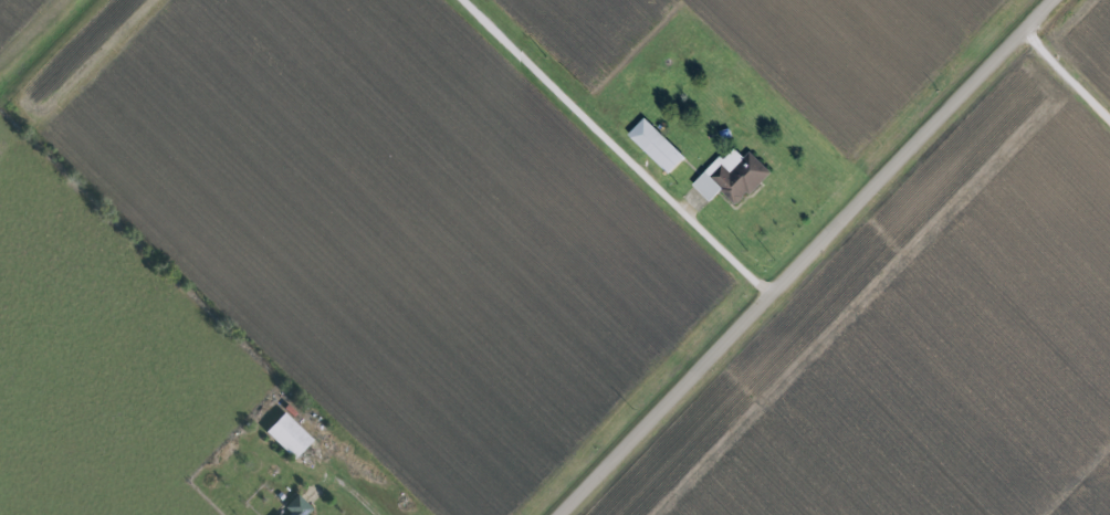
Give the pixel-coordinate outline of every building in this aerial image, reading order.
[(686,156),(644,117),(628,134),(669,174),(686,156)] [(721,190),(738,206),(771,170),(750,151),(745,156),(735,147),(725,158),(721,154),(693,185),(711,201),(721,190)] [(266,431),(294,459),(313,439),(285,411),(266,431)] [(298,493),(285,506),(287,508),(280,514),(307,514),(313,508),(298,493)]
